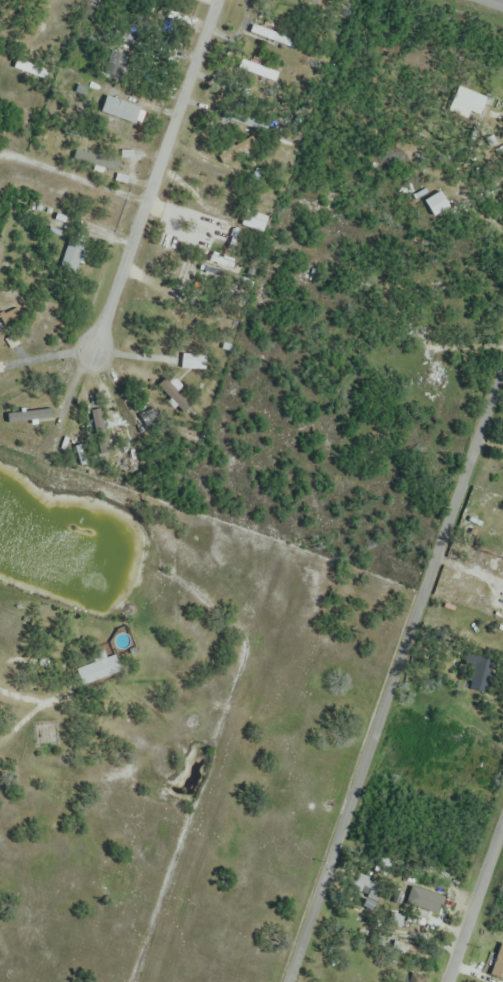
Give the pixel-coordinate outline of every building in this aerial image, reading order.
[(289,47),(292,38),(273,32),(275,25),(254,18),(249,33),(289,47)] [(266,58),(245,54),(241,73),(277,80),(278,72),(264,69),(266,58)] [(39,69),(18,60),(15,67),(36,76),(39,69)] [(480,116),(488,99),(459,86),(451,104),(480,116)] [(254,149),(249,140),(233,147),(231,142),(217,148),(223,162),(254,149)] [(74,160),(100,165),(101,158),(76,153),(74,160)] [(424,202),(434,217),(450,207),(440,192),(424,202)] [(241,226),(263,233),(269,216),(247,209),(241,226)] [(218,249),(228,230),(195,213),(188,226),(198,232),(195,238),(218,249)] [(77,272),(85,239),(70,235),(63,269),(77,272)] [(182,370),(206,370),(206,356),(182,356),(182,370)] [(188,410),(169,378),(159,384),(178,415),(188,410)] [(10,424),(54,424),(54,413),(29,413),(29,410),(21,410),(21,415),(10,415),(10,424)] [(134,421),(141,435),(163,425),(157,411),(134,421)] [(486,695),(495,660),(468,652),(464,664),(473,666),(467,690),(486,695)] [(112,658),(77,668),(81,685),(117,674),(112,658)] [(374,868),(385,877),(395,864),(383,856),(374,868)] [(377,902),(384,888),(369,880),(362,895),(377,902)] [(417,952),(397,941),(394,947),(414,958),(417,952)] [(501,943),(490,975),(502,980),(502,944),(501,943)] [(407,975),(395,972),(394,978),(406,980),(407,975)]
